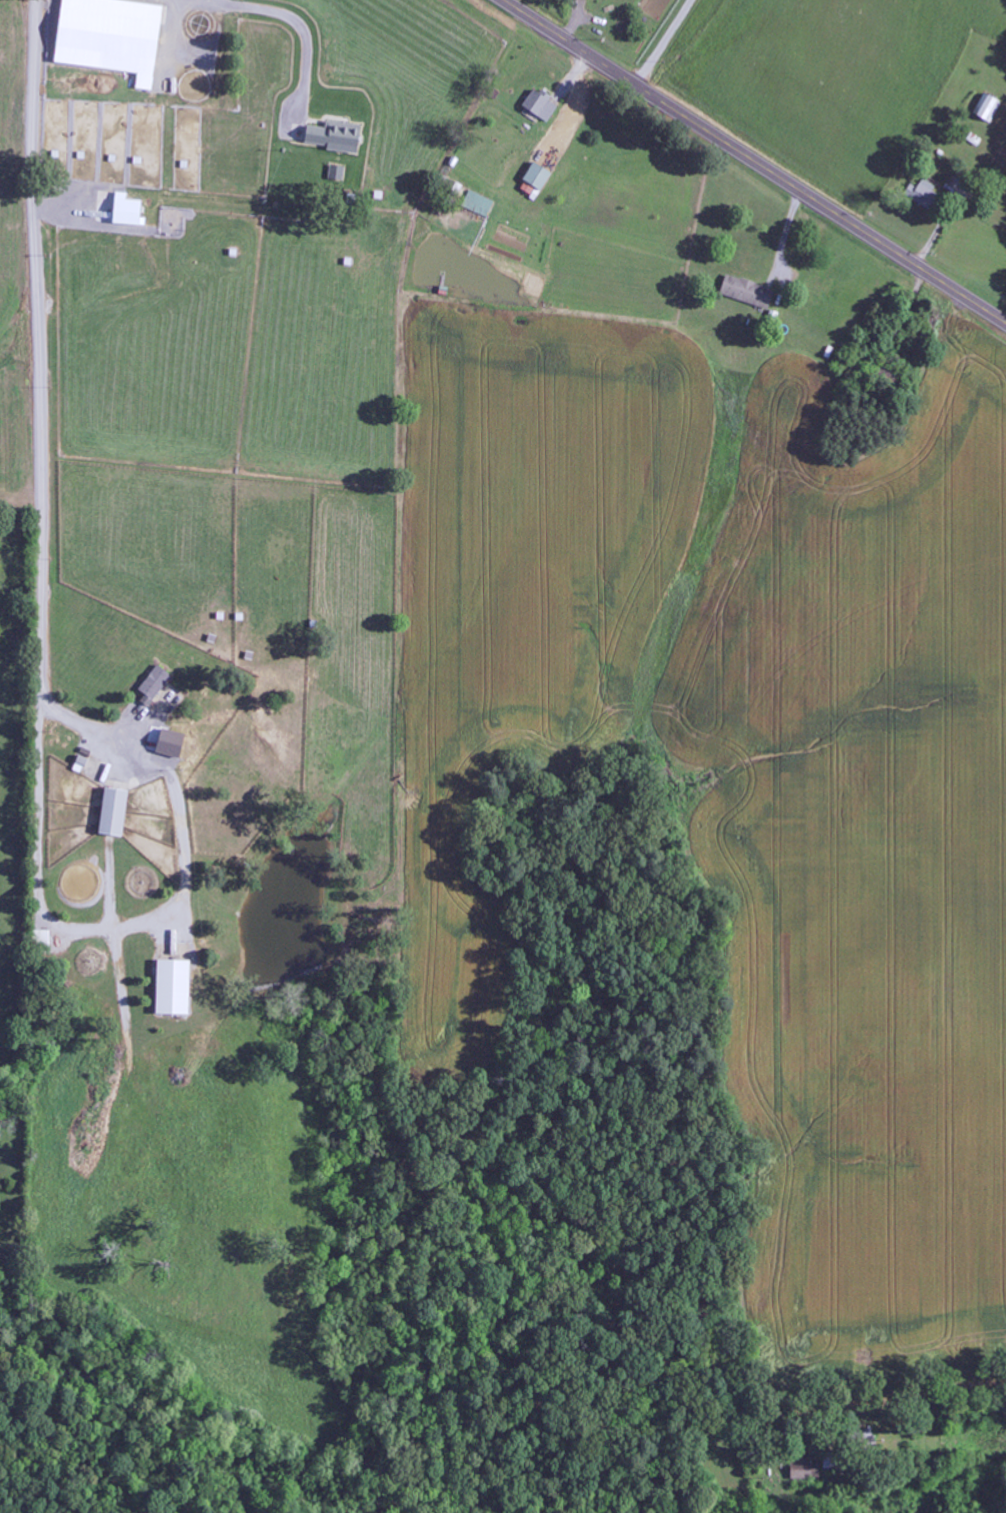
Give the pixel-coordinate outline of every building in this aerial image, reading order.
[(138,90),(158,92),(165,5),(111,0),(66,0),(60,66),(140,73),(138,90)] [(561,104),(534,90),(524,109),(551,123),(561,104)] [(993,122),(1003,101),(986,93),(976,113),(993,122)] [(362,154),(366,127),(330,121),(329,129),(309,126),(307,145),(362,154)] [(555,172),(533,162),(524,182),(546,192),(555,172)] [(937,187),(924,179),(918,188),(913,185),(906,195),(932,212),(942,196),(935,192),(937,187)] [(496,202),(471,191),(463,207),(489,218),(496,202)] [(146,202),(130,201),(130,194),(118,193),(117,226),(145,227),(146,202)] [(721,295),(771,310),(777,289),(727,275),(721,295)] [(152,704),(175,677),(160,665),(138,693),(152,704)] [(183,760),(191,737),(167,729),(159,751),(183,760)] [(103,833),(126,837),(133,791),(109,788),(103,833)] [(52,931),(35,931),(35,943),(52,943),(52,931)] [(194,961),(161,960),(160,1014),(193,1015),(194,961)] [(821,1479),(820,1461),(791,1461),(791,1479),(821,1479)]
